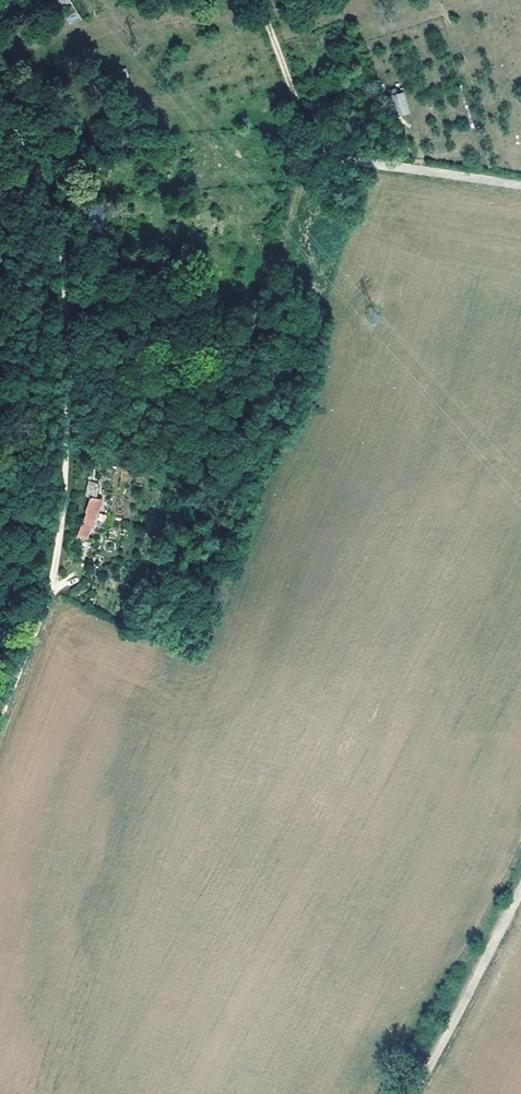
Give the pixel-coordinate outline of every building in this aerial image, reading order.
[(7,15),(19,12),(16,0),(3,0),(7,15)] [(71,23),(81,19),(67,0),(56,0),(71,23)] [(389,95),(395,115),(407,111),(401,91),(389,95)] [(81,189),(88,188),(86,167),(78,167),(81,189)] [(196,316),(204,318),(208,301),(199,300),(196,316)] [(76,534),(85,537),(101,497),(92,494),(76,534)]
